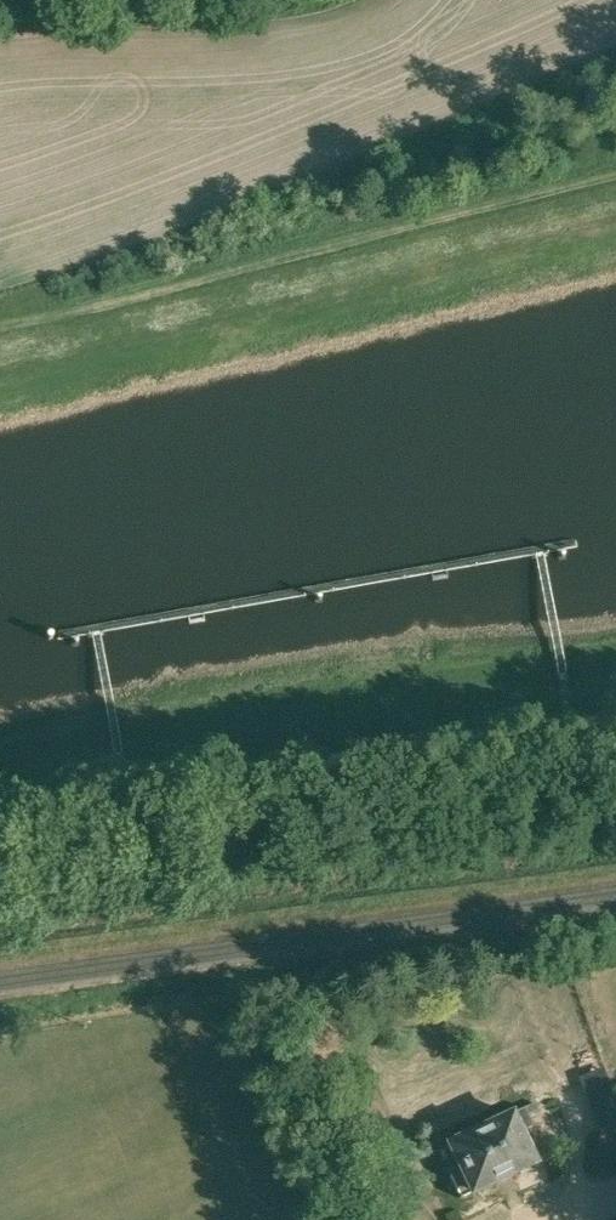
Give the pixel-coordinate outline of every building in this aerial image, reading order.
[(534,1125),(526,1107),(450,1143),(460,1166),(448,1171),(460,1197),(536,1162),(521,1131),(534,1125)]
